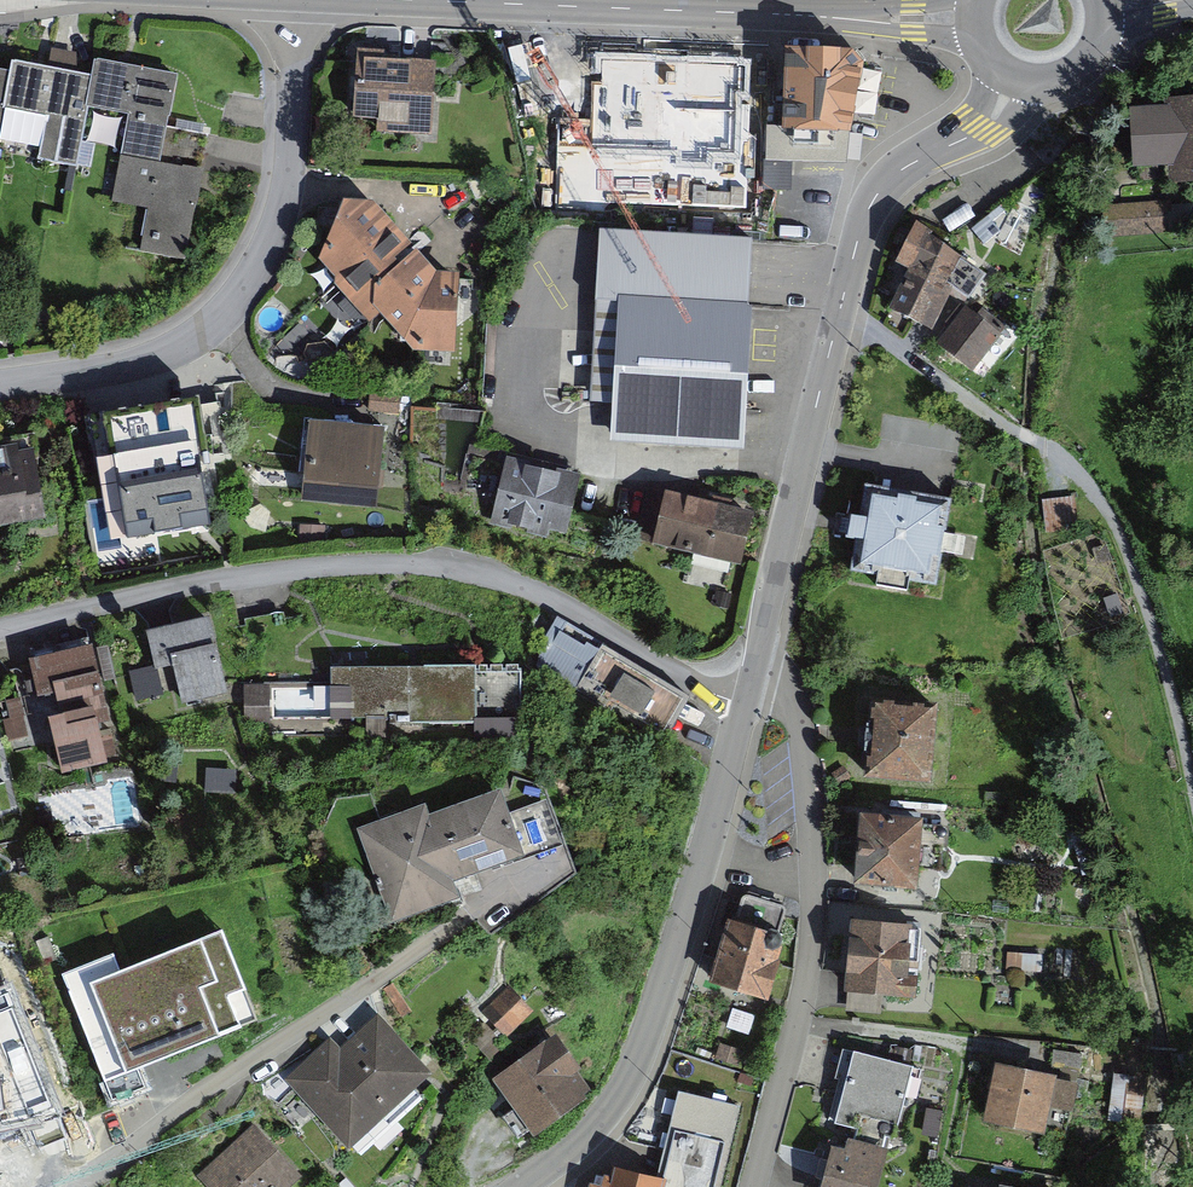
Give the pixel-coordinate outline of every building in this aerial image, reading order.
[(71,61),(31,52),(26,74),(13,132),(72,145),(69,159),(88,163),(99,113),(108,75),(89,71),(94,51),(74,47),(71,61)] [(876,56),(794,48),(781,183),(820,187),(823,153),(866,158),(876,56)] [(451,52),(365,49),(364,107),(390,108),(389,130),(449,131),(451,52)] [(574,50),(519,61),(535,142),(571,135),(561,78),(579,74),(574,50)] [(128,66),(110,63),(99,113),(142,121),(132,174),(154,179),(158,164),(221,177),(228,153),(183,144),(196,81),(128,66)] [(779,72),(688,64),(682,137),(773,144),(779,72)] [(0,69),(0,159),(7,161),(26,74),(0,69)] [(1169,102),(1174,198),(1192,197),(1192,101),(1169,102)] [(154,179),(132,174),(124,209),(155,215),(146,258),(201,270),(221,177),(158,164),(154,179)] [(345,290),(411,231),(389,207),(363,206),(362,236),(332,261),(334,278),(345,290)] [(1014,213),(982,214),(983,239),(1015,237),(1014,213)] [(780,234),(644,228),(635,439),(771,445),(780,234)] [(435,259),(411,231),(345,290),(362,309),(351,319),(361,330),(374,331),(388,320),(387,302),(435,259)] [(983,265),(922,238),(897,294),(887,315),(948,342),(983,265)] [(455,282),(435,259),(387,302),(388,320),(416,344),(435,350),(435,315),(428,306),(455,282)] [(484,282),(455,282),(428,306),(435,315),(435,350),(435,374),(482,375),(484,282)] [(962,362),(998,383),(1022,341),(986,320),(962,362)] [(64,415),(76,479),(226,451),(214,387),(64,415)] [(410,430),(314,419),(304,506),(400,517),(410,430)] [(0,436),(0,518),(54,511),(44,431),(0,436)] [(591,482),(495,451),(475,513),(571,544),(591,482)] [(211,468),(109,486),(118,540),(221,522),(211,468)] [(764,511),(678,489),(665,540),(750,562),(764,511)] [(965,507),(873,494),(861,581),(953,594),(965,507)] [(692,700),(556,619),(542,643),(538,668),(666,743),(692,700)] [(223,625),(137,640),(142,667),(161,664),(168,709),(235,698),(223,625)] [(107,647),(35,659),(42,700),(60,697),(64,718),(49,721),(58,772),(117,761),(109,716),(119,714),(107,647)] [(521,669),(345,673),(345,685),(374,684),(374,724),(521,721),(521,669)] [(955,710),(877,697),(864,771),(942,784),(955,710)] [(562,775),(392,827),(420,918),(502,893),(496,871),(584,844),(562,775)] [(947,821),(872,814),(867,882),(940,889),(947,821)] [(273,952),(243,900),(104,979),(154,1066),(261,1006),(241,970),(273,952)] [(770,1000),(785,911),(731,902),(715,990),(770,1000)] [(858,919),(847,984),(927,998),(938,932),(858,919)] [(0,968),(0,1091),(75,1068),(41,955),(0,968)] [(524,995),(499,1022),(511,1033),(536,1007),(524,995)] [(403,1001),(318,1084),(382,1150),(467,1067),(403,1001)] [(1057,1032),(1054,1061),(1096,1066),(1099,1036),(1057,1032)] [(498,1084),(533,1133),(587,1095),(552,1046),(498,1084)] [(850,1065),(835,1119),(905,1138),(924,1069),(854,1050),(850,1065)] [(1077,1083),(1006,1064),(989,1124),(1060,1143),(1077,1083)] [(610,1171),(606,1186),(716,1186),(735,1111),(679,1097),(658,1183),(610,1171)] [(271,1121),(213,1175),(224,1186),(305,1186),(320,1174),(271,1121)] [(836,1144),(822,1186),(884,1186),(892,1162),(836,1144)]
